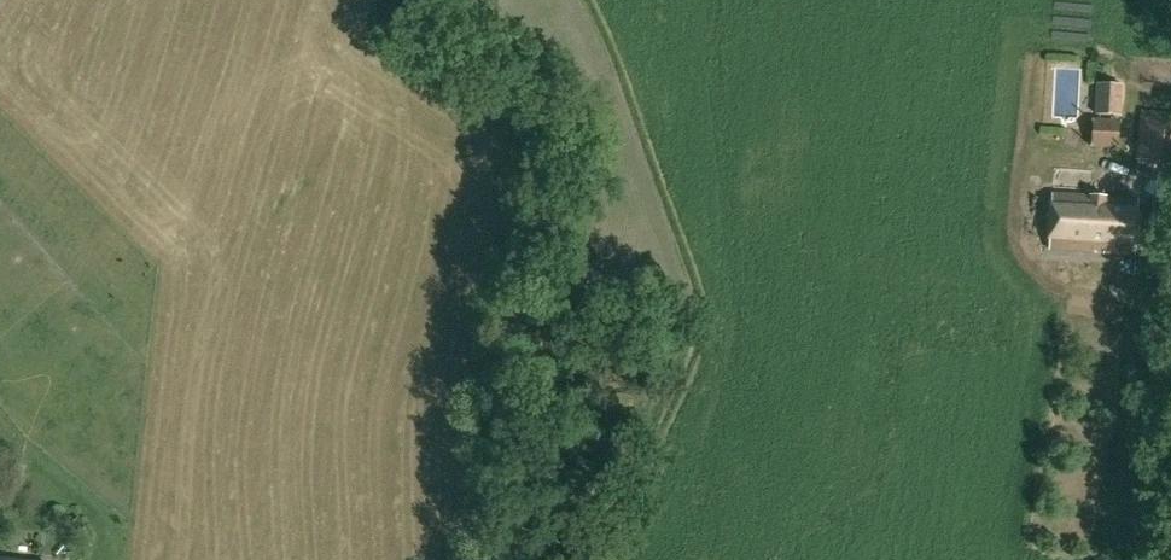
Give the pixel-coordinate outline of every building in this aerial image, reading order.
[(1143,111),(1138,159),(1170,161),(1170,114),(1143,111)] [(1137,254),(1139,199),(1053,195),(1051,250),(1137,254)] [(1155,285),(1155,262),(1136,261),(1135,284),(1155,285)]
